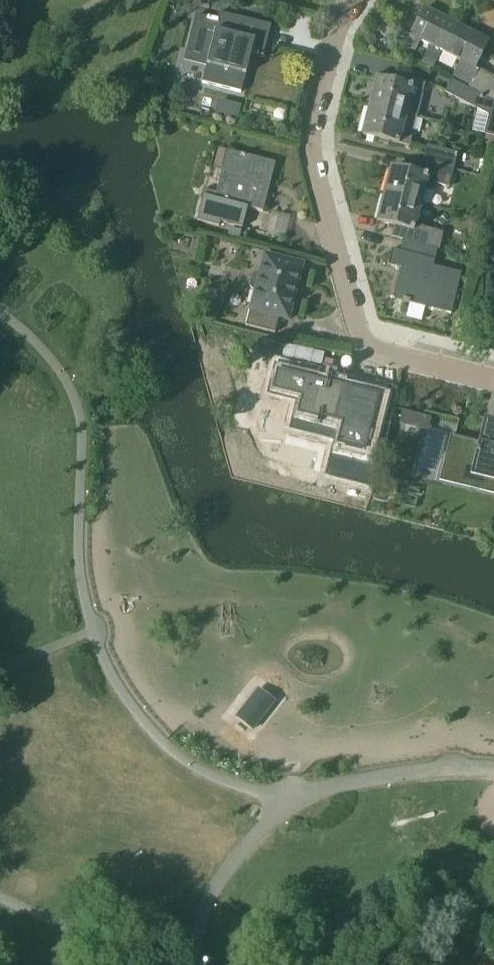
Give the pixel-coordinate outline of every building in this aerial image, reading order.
[(456,26),(425,10),(406,47),(416,53),(421,43),(441,54),(456,26)] [(218,13),(216,21),(195,16),(186,50),(207,55),(200,83),(238,93),(252,42),(264,45),(269,26),(218,13)] [(456,26),(441,54),(461,64),(453,78),(468,86),(469,86),(476,72),(474,71),(488,42),(456,26)] [(394,76),(392,84),(377,80),(370,107),(416,119),(417,119),(420,105),(423,92),(425,84),(394,76)] [(491,80),(482,98),(493,104),(493,81),(491,80)] [(482,98),(466,89),(452,82),(445,94),(487,116),(482,135),(493,137),(493,104),(482,98)] [(412,134),(416,119),(370,107),(362,136),(409,148),(413,134),(412,134)] [(453,172),(457,154),(426,147),(422,164),(453,172)] [(274,163),(230,152),(226,171),(221,170),(215,194),(203,191),(195,221),(218,227),(219,223),(241,228),(246,208),(262,212),(274,163)] [(453,172),(422,164),(419,176),(391,168),(383,197),(420,206),(424,191),(431,192),(433,185),(448,189),(453,172)] [(420,206),(383,197),(377,223),(404,230),(401,242),(437,252),(441,234),(422,229),(424,221),(417,219),(420,206)] [(437,252),(401,242),(398,253),(391,251),(387,266),(401,269),(392,302),(450,317),(461,275),(432,268),(437,252)] [(244,326),(273,334),(277,318),(287,321),(302,264),(262,254),(257,275),(254,274),(251,276),(248,287),(250,290),(253,291),(244,326)] [(400,411),(396,425),(425,432),(428,418),(400,411)] [(459,471),(468,474),(464,488),(493,496),(493,424),(492,423),(486,447),(466,442),(459,471)] [(257,689),(235,718),(250,730),(273,702),(257,689)]
